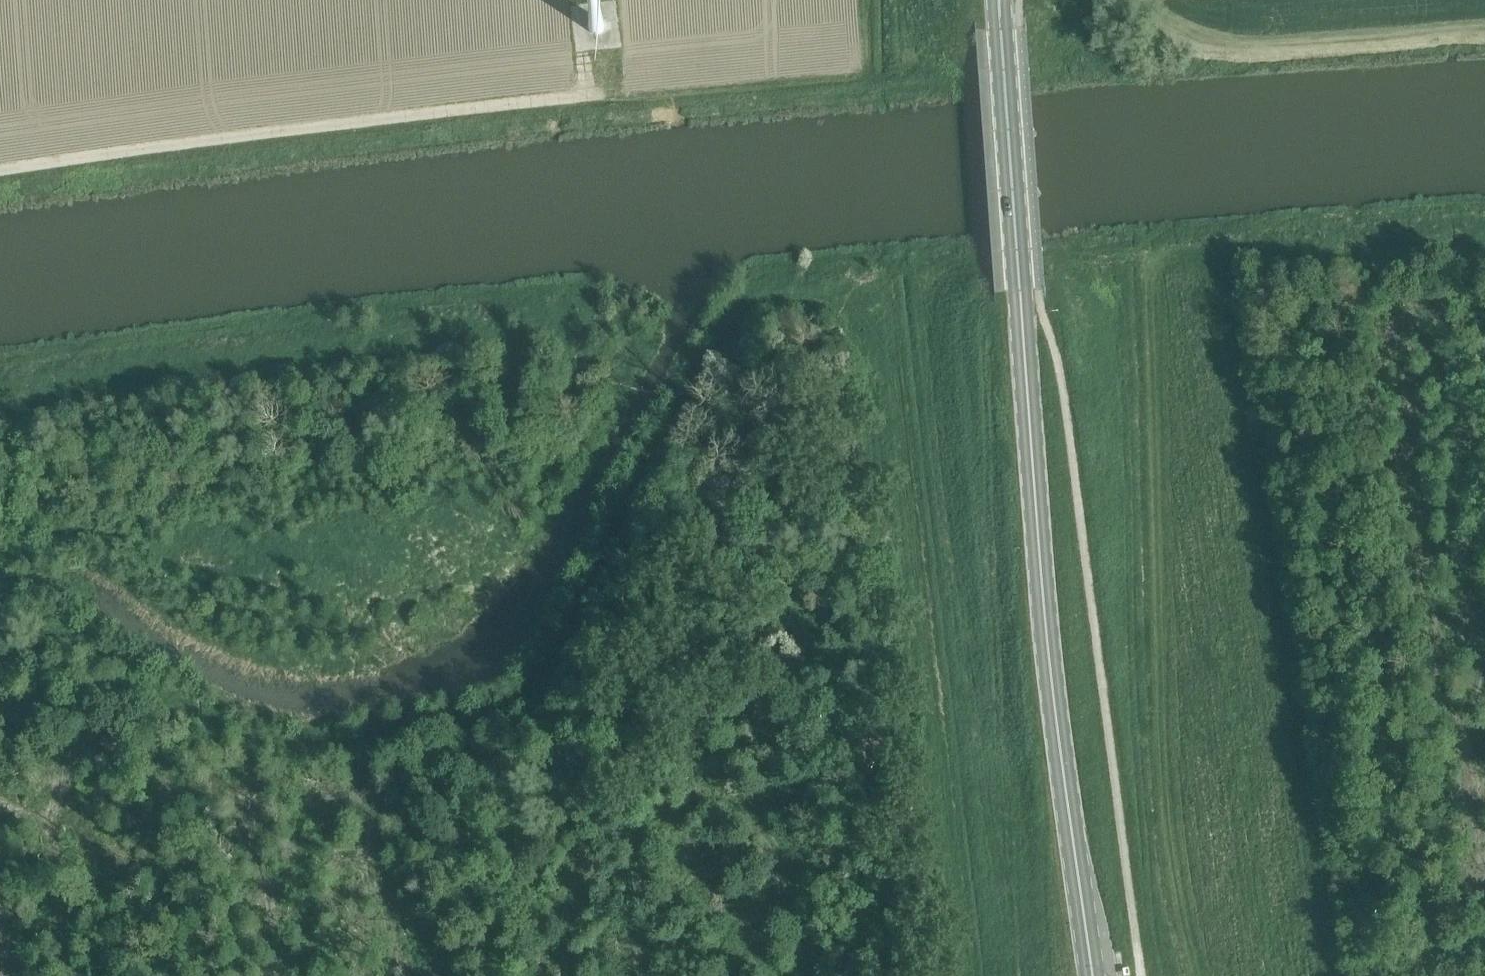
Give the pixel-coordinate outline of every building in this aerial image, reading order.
[(600,19),(598,18),(595,18),(593,18),(591,19),(590,20),(588,22),(588,24),(587,26),(588,29),(588,31),(590,33),(591,34),(593,34),(595,35),(598,35),(600,34),(602,32),(603,30),(604,28),(604,26),(604,25),(603,23),(602,21),(600,19)]
